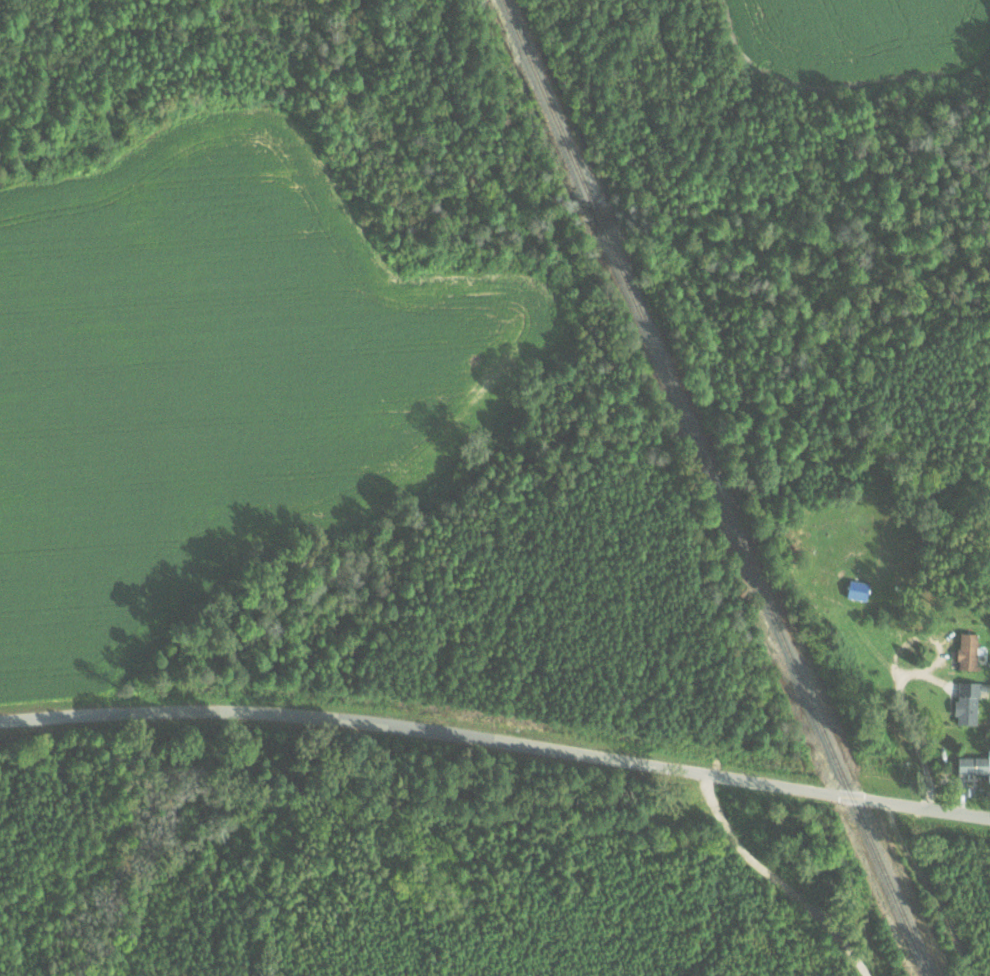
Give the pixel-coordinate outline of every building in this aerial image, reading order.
[(847,598),(867,601),(869,583),(849,581),(847,598)] [(958,670),(977,670),(979,634),(960,633),(958,670)] [(979,723),(979,683),(959,682),(959,702),(956,702),(956,723),(979,723)] [(958,756),(958,773),(988,773),(989,781),(989,748),(988,748),(988,756),(958,756)]
